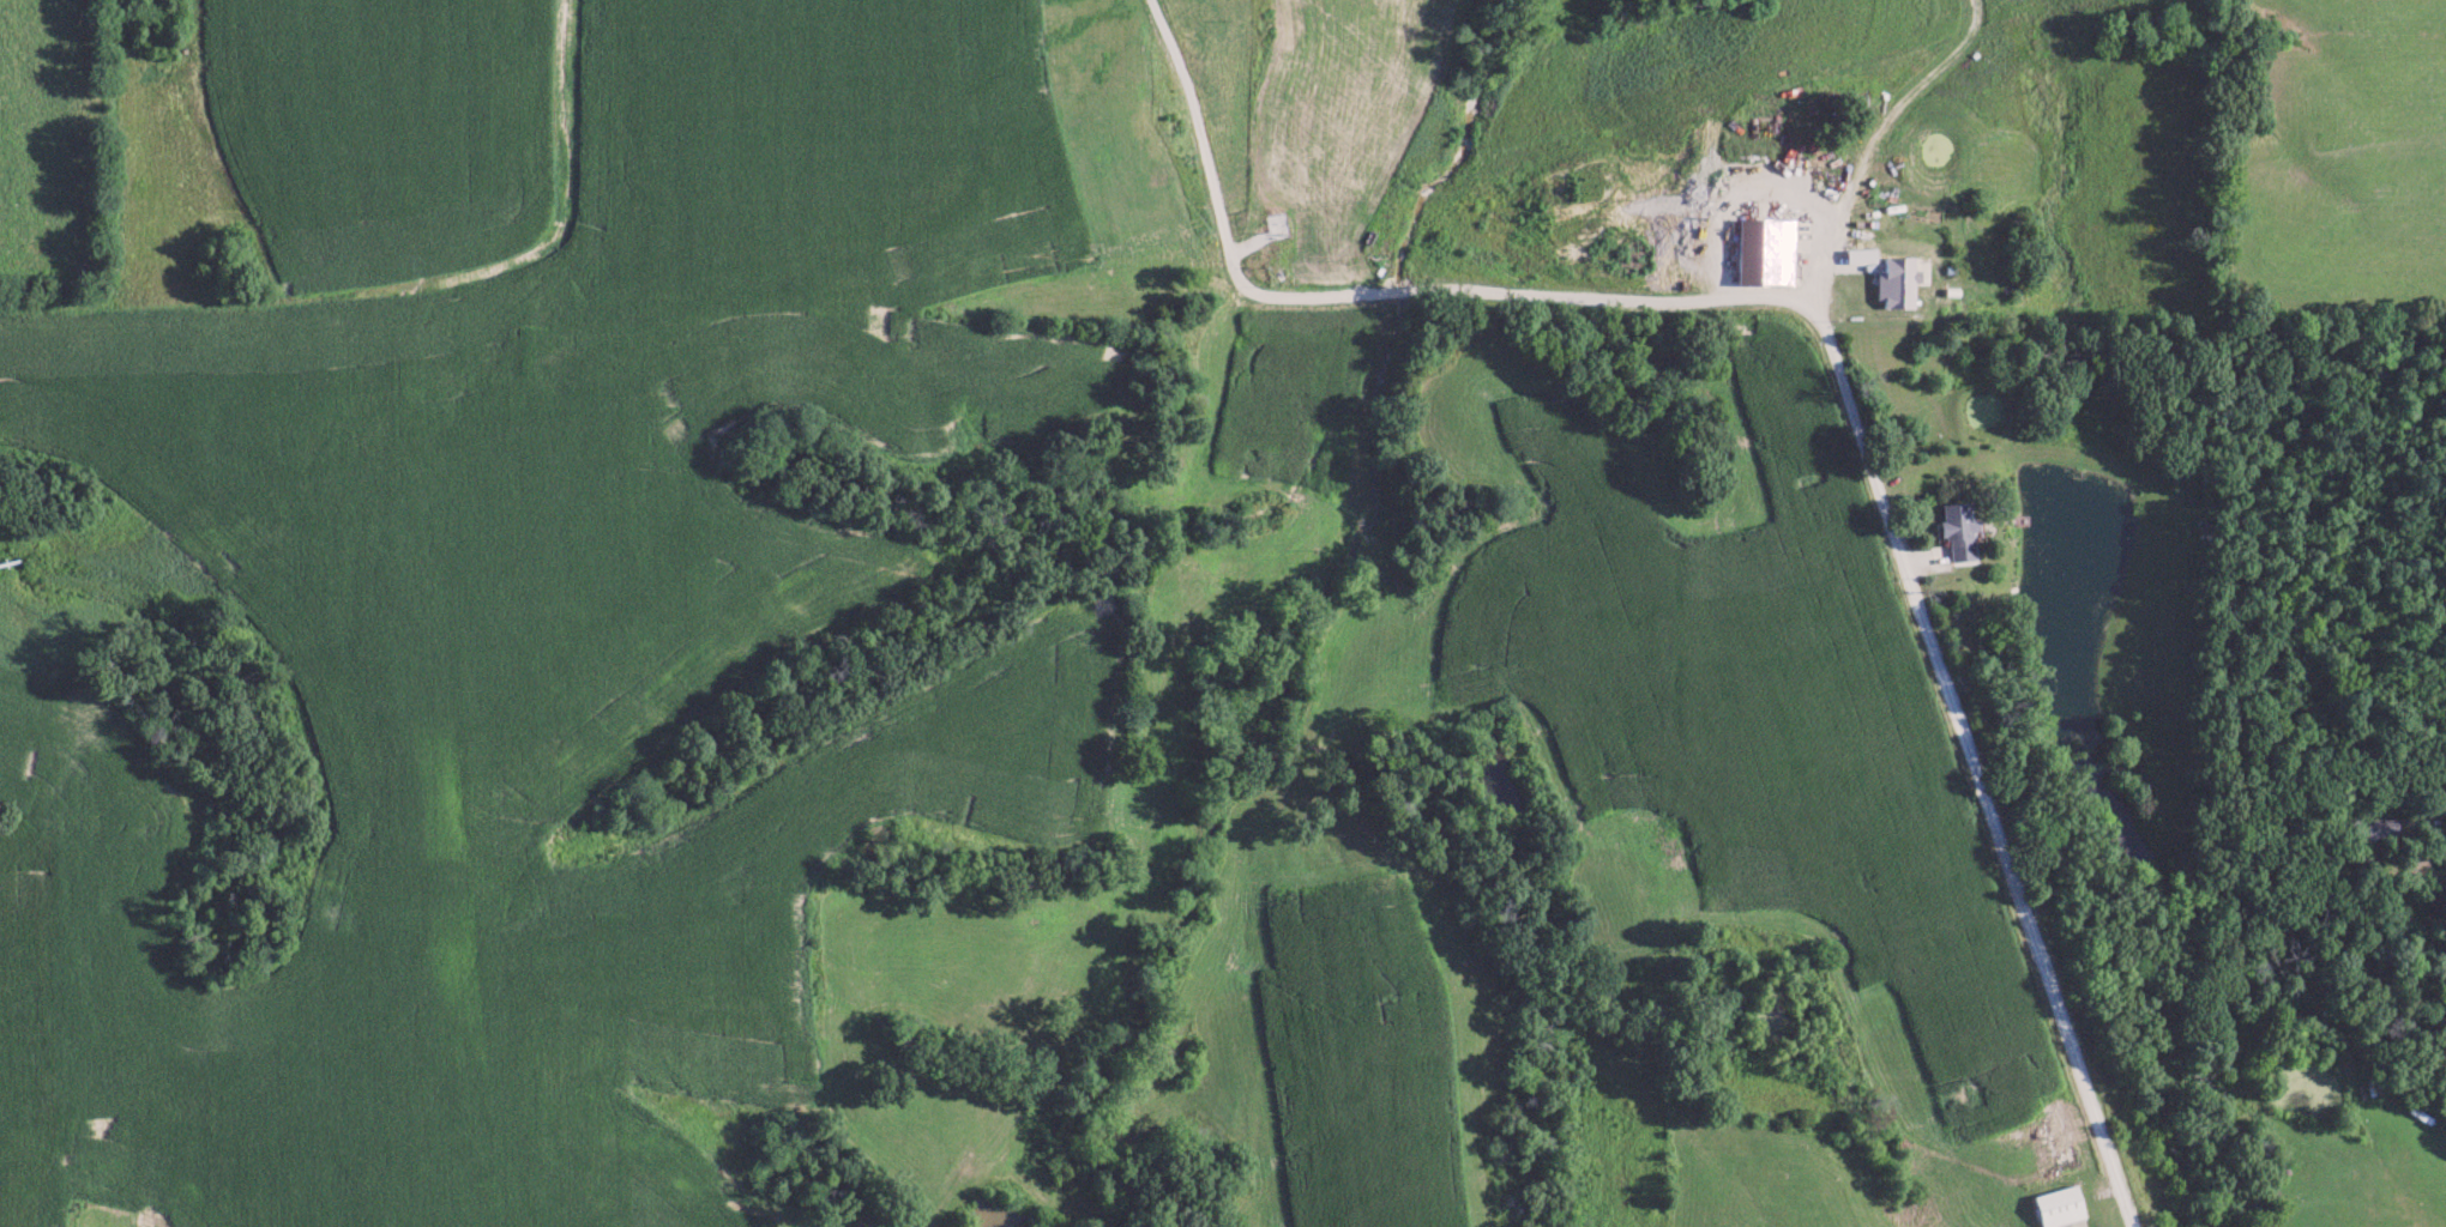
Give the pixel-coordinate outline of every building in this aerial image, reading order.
[(1793,219),(1736,218),(1735,284),(1792,285),(1793,219)] [(1911,307),(1910,283),(1917,282),(1916,269),(1910,269),(1910,257),(1881,257),(1881,270),(1876,270),(1876,308),(1911,307)] [(1940,502),(1946,560),(1972,557),(1969,530),(1976,529),(1975,518),(1968,519),(1966,500),(1940,502)] [(2438,840),(2445,868),(2445,837),(2438,840)] [(2039,1226),(2044,1226),(2083,1217),(2074,1183),(2030,1194),(2039,1226)]
